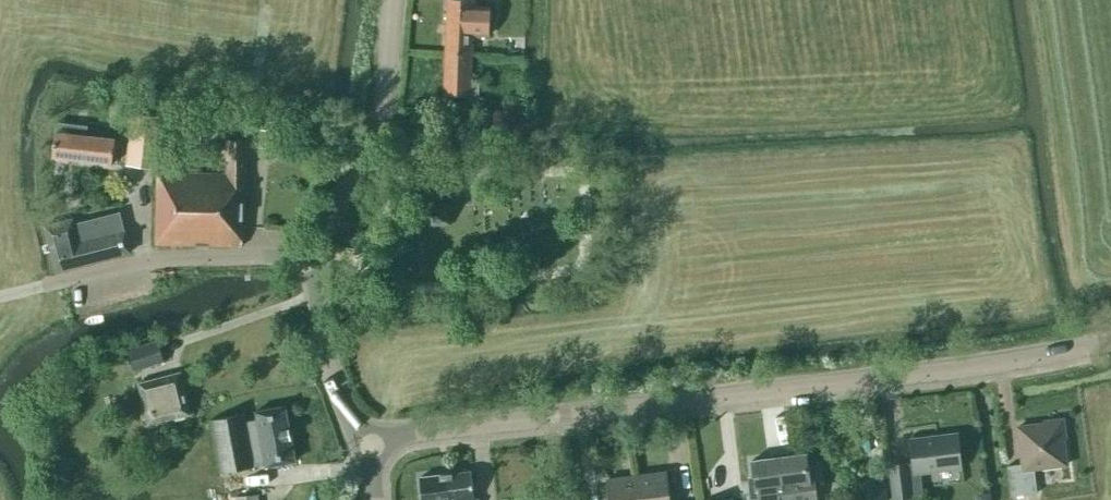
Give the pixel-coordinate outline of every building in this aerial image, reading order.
[(488,35),(489,4),(474,4),(474,0),(473,0),(448,0),(446,52),(472,54),(473,35),(488,35)] [(471,79),(472,54),(446,52),(444,95),(468,96),(468,101),(461,101),(461,113),(458,113),(458,116),(471,116),(471,114),(476,114),(477,79),(471,79)] [(156,168),(163,116),(132,112),(125,164),(156,168)] [(174,121),(173,140),(198,141),(199,122),(174,121)] [(56,133),(55,133),(52,157),(112,164),(115,139),(86,136),(87,125),(57,122),(56,133)] [(154,245),(242,246),(242,228),(245,228),(246,141),(227,141),(227,174),(220,174),(220,172),(155,171),(154,245)] [(448,202),(428,203),(429,224),(449,223),(448,202)] [(74,224),(73,219),(45,226),(56,271),(130,252),(125,232),(120,213),(74,224)] [(154,343),(127,351),(132,368),(159,360),(154,343)] [(182,390),(178,374),(139,385),(142,401),(143,400),(149,425),(190,414),(184,390),(182,390)] [(256,420),(237,424),(235,415),(215,419),(225,472),(265,465),(265,466),(295,461),(284,407),(255,412),(256,420)] [(1034,469),(1066,465),(1063,439),(1065,438),(1063,419),(1044,422),(1044,424),(1018,427),(1022,465),(1007,466),(1011,497),(1037,494),(1034,469)] [(914,464),(890,467),(894,498),(911,496),(911,493),(921,492),(919,473),(929,472),(961,468),(957,435),(911,440),(914,464)] [(807,454),(779,458),(784,499),(817,499),(813,471),(809,471),(807,454)] [(53,472),(64,480),(74,466),(63,458),(53,472)] [(755,491),(772,489),(773,499),(784,499),(779,458),(752,461),(755,491)] [(446,475),(449,499),(474,499),(471,472),(446,475)] [(666,472),(637,476),(639,499),(669,499),(666,472)] [(423,499),(449,499),(446,475),(421,478),(423,499)] [(607,479),(610,499),(639,499),(637,476),(607,479)] [(883,480),(853,484),(855,499),(885,499),(883,480)]
